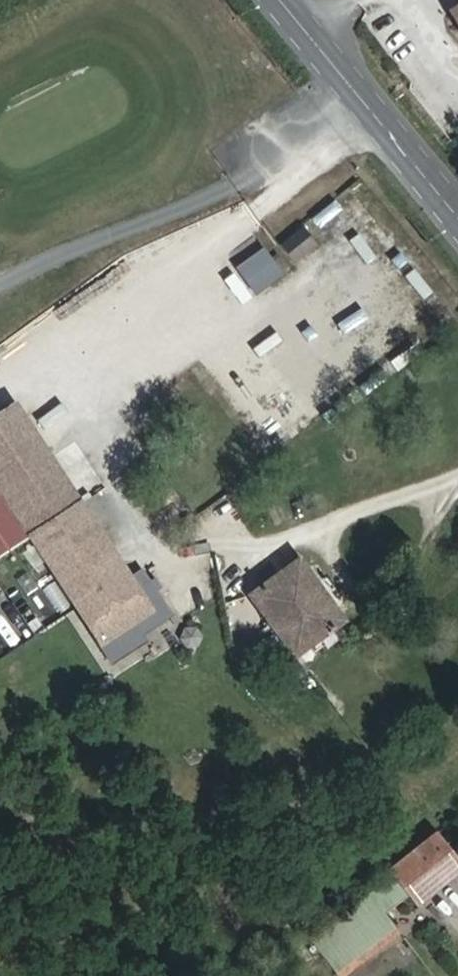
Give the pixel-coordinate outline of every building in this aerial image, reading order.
[(450,10),(457,24),(457,6),(450,10)] [(230,268),(251,294),(279,272),(258,246),(230,268)] [(14,405),(0,415),(0,443),(53,523),(33,537),(90,623),(120,602),(132,620),(150,608),(14,405)] [(0,443),(0,486),(33,537),(53,523),(0,443)] [(344,619),(326,595),(338,586),(329,574),(317,583),(300,559),(251,595),(296,655),(344,619)] [(46,626),(23,594),(13,601),(35,634),(46,626)] [(197,645),(201,636),(195,627),(185,628),(181,637),(187,645),(197,645)] [(457,876),(457,859),(440,836),(369,892),(372,897),(312,943),(338,975),(349,975),(402,935),(388,916),(410,899),(417,908),(457,876)]
